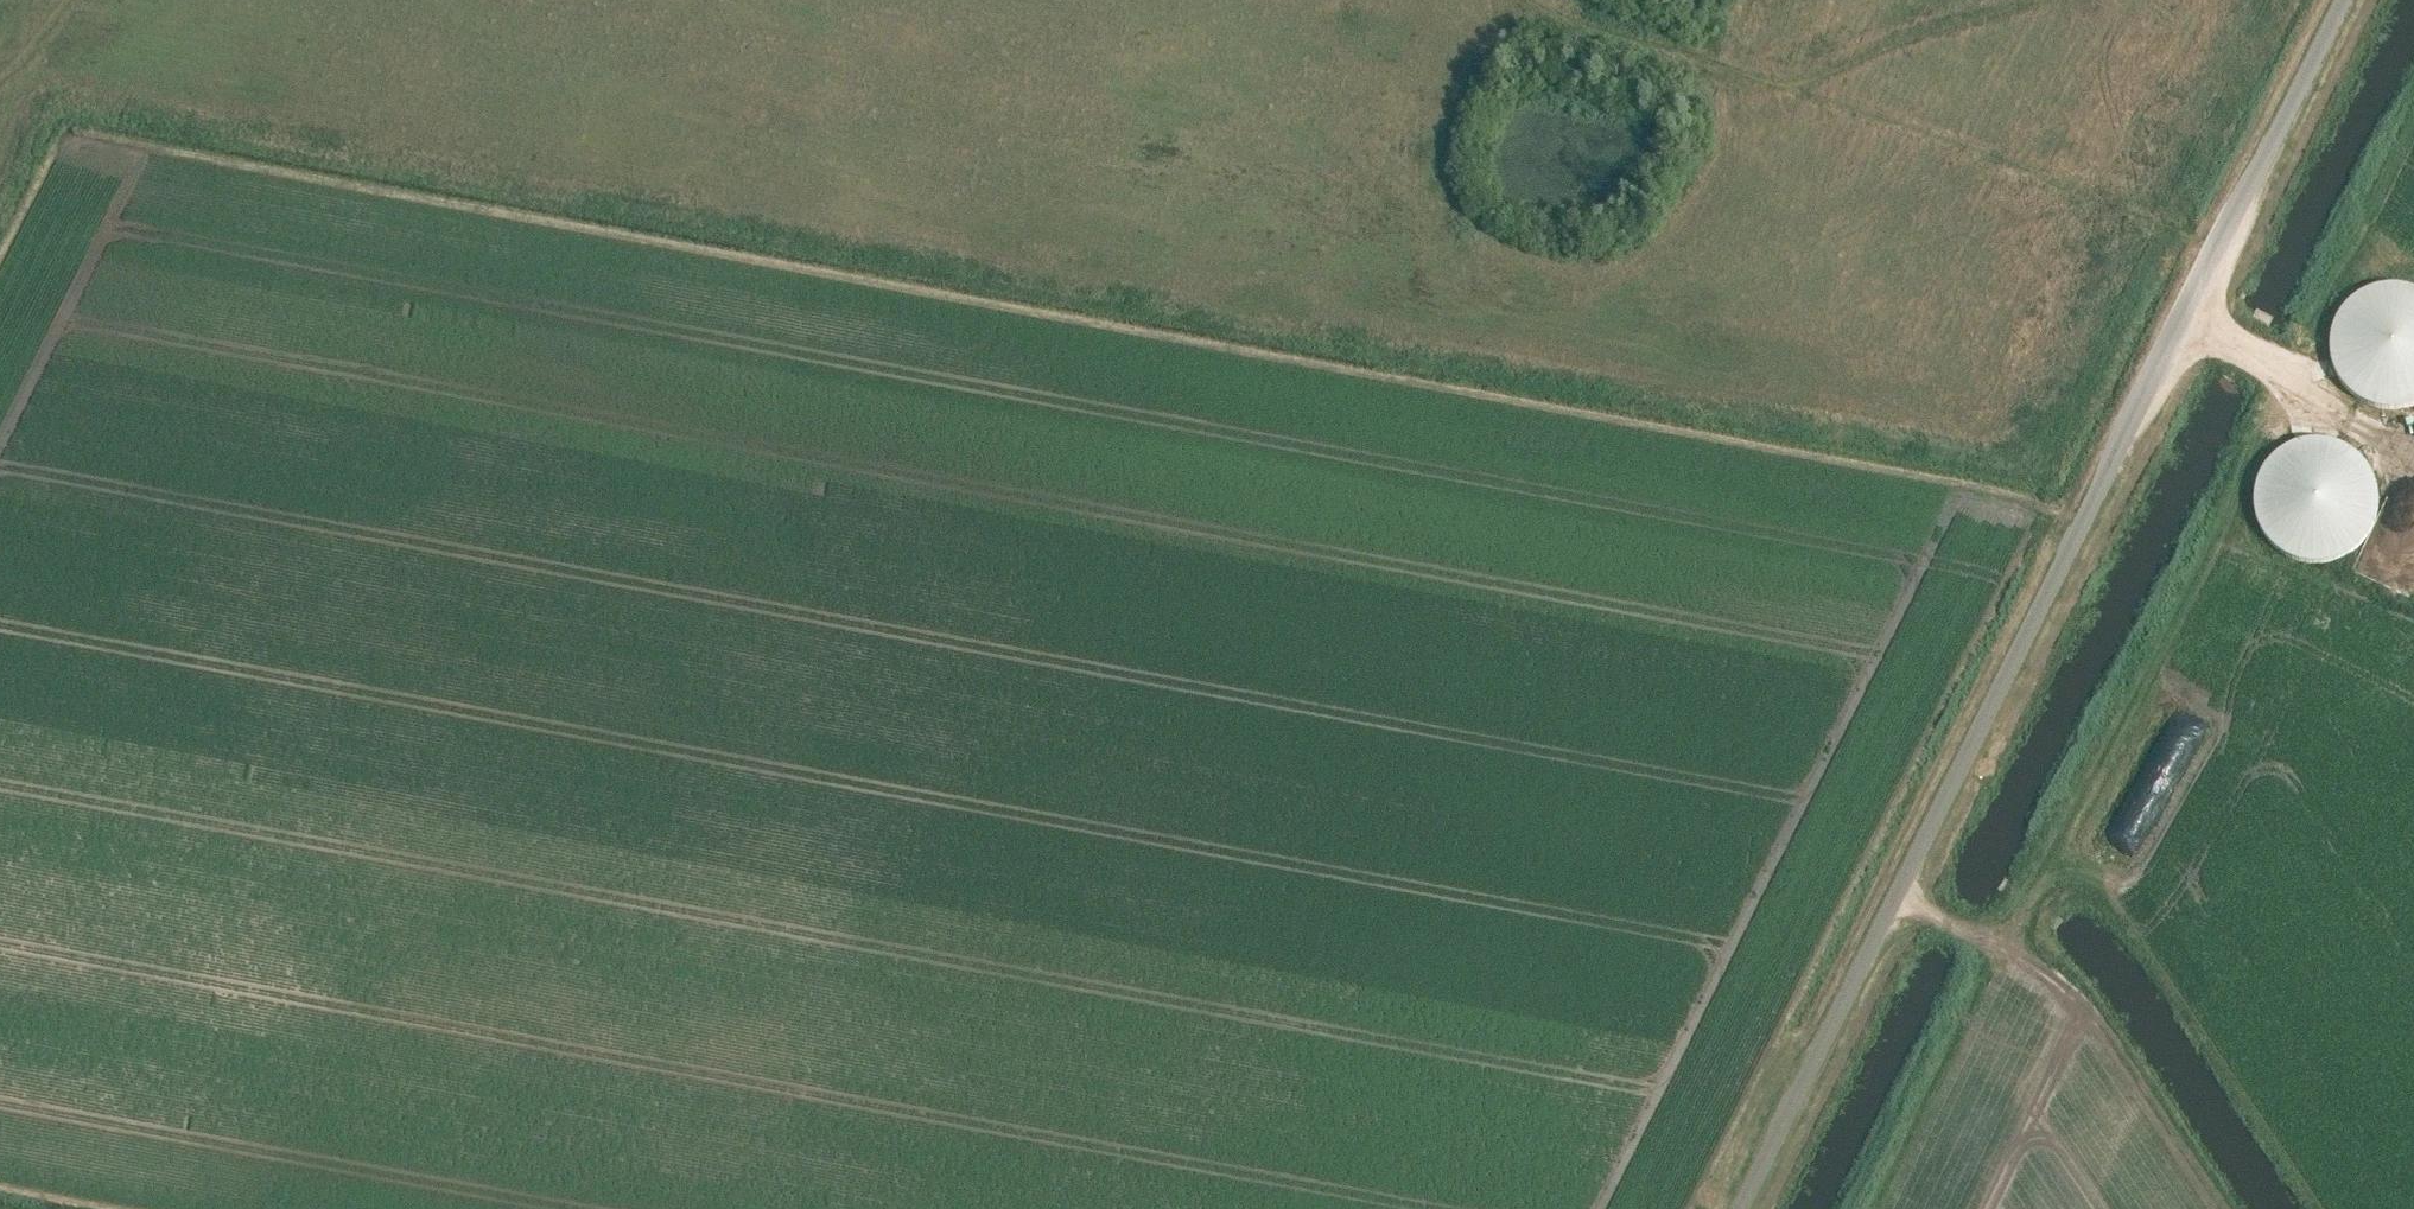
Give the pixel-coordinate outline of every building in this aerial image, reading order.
[(2413,289),(2408,287),(2403,286),(2398,285),(2392,285),(2387,285),(2381,286),(2376,287),(2371,289),(2366,291),(2361,294),(2356,297),(2352,300),(2348,304),(2344,308),(2341,312),(2338,316),(2336,321),(2334,326),(2332,331),(2331,337),(2330,342),(2330,348),(2330,353),(2331,358),(2332,364),(2334,369),(2336,374),(2338,379),(2341,383),(2344,388),(2348,392),(2352,395),(2356,399),(2361,402),(2366,404),(2371,406),(2376,408),(2381,409),(2387,410),(2392,410),(2398,410),(2403,409),(2408,408),(2413,406),(2413,289)] [(2254,497),(2254,502),(2254,507),(2255,513),(2256,518),(2258,523),(2260,528),(2262,533),(2265,538),(2269,542),(2272,546),(2276,550),(2281,553),(2285,556),(2290,559),(2295,561),(2300,562),(2305,563),(2311,564),(2316,564),(2322,564),(2327,563),(2332,562),(2338,561),(2343,559),(2347,556),(2352,553),(2356,550),(2360,546),(2364,542),(2367,538),(2370,533),(2373,528),(2375,523),(2377,518),(2378,513),(2378,507),(2379,502),(2378,497),(2378,491),(2377,486),(2375,481),(2373,476),(2370,471),(2367,466),(2364,462),(2360,458),(2356,454),(2352,451),(2347,448),(2343,446),(2338,443),(2332,442),(2327,441),(2322,440),(2316,440),(2311,440),(2305,441),(2300,442),(2295,443),(2290,446),(2285,448),(2280,451),(2276,454),(2272,458),(2269,462),(2265,466),(2262,471),(2260,476),(2258,481),(2256,486),(2255,491),(2254,497)]
